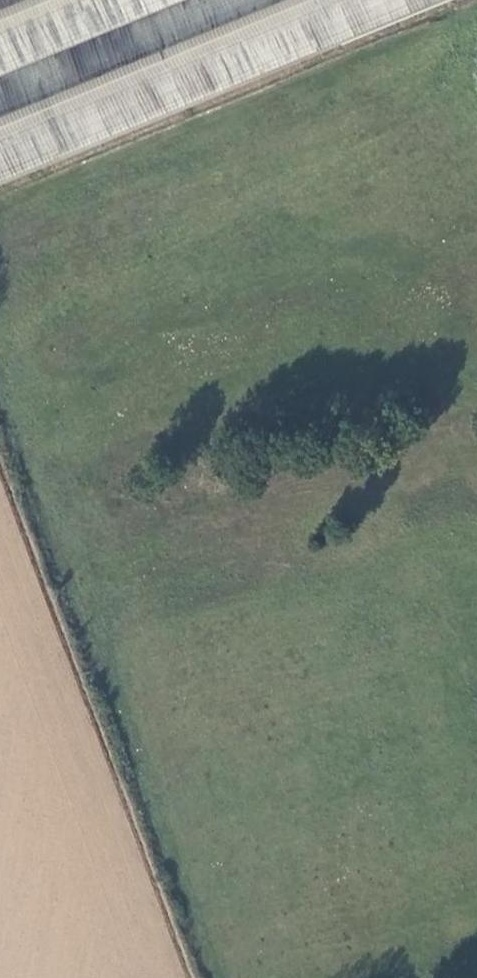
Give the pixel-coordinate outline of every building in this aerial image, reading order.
[(452,0),(0,0),(0,186),(452,0)]
